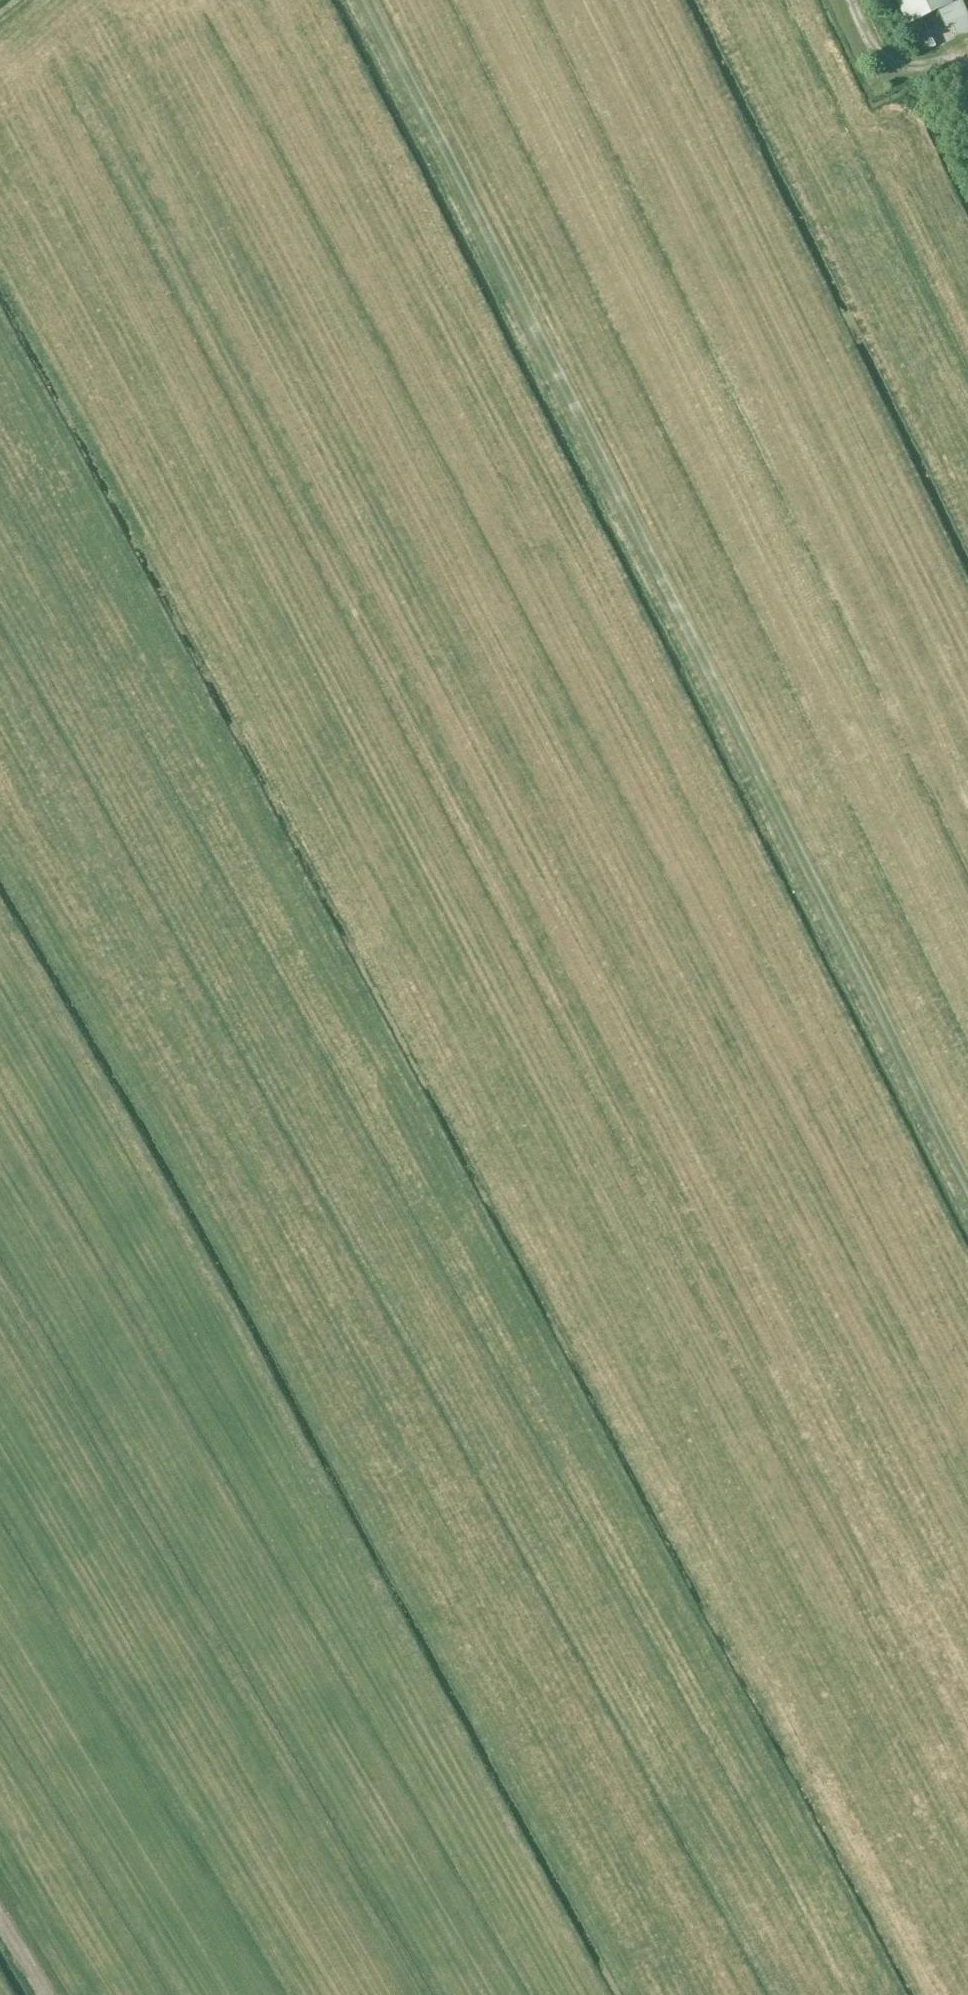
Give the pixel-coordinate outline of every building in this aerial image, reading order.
[(949,0),(897,0),(908,24),(938,10),(946,28),(952,25),(956,36),(967,34),(967,13),(962,0),(959,0),(951,4),(949,0)] [(967,67),(958,71),(967,94),(967,71),(967,67)]
